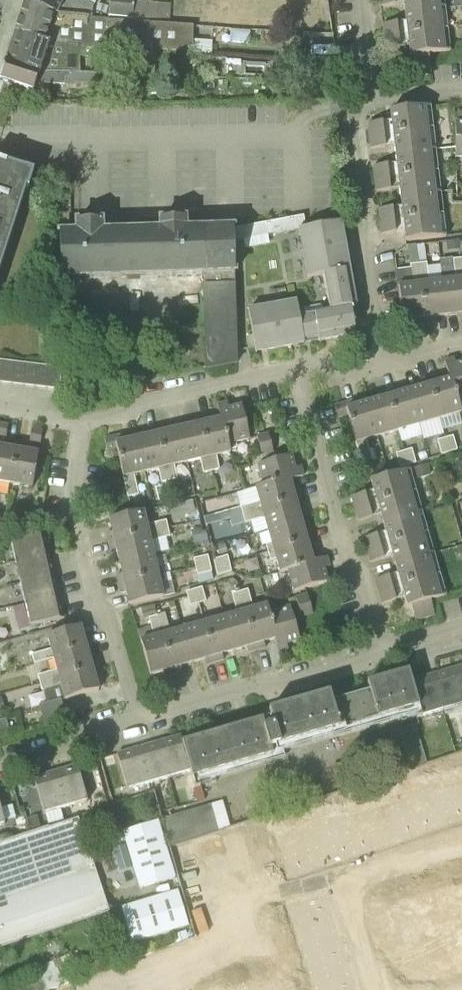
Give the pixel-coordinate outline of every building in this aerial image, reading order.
[(25,2),(55,15),(92,18),(93,6),(80,0),(26,0),(25,2)] [(170,24),(171,4),(151,2),(151,0),(143,0),(143,2),(135,1),(135,0),(111,0),(110,15),(134,17),(134,22),(170,24)] [(381,7),(404,4),(406,22),(383,25),(386,50),(409,47),(410,55),(401,56),(404,77),(432,74),(429,54),(445,52),(439,0),(380,0),(381,7)] [(55,15),(25,2),(15,34),(50,44),(98,47),(105,48),(156,50),(192,52),(194,26),(170,24),(134,22),(92,18),(55,15)] [(78,73),(78,57),(98,57),(98,47),(50,44),(15,34),(6,62),(39,73),(78,73)] [(156,50),(105,48),(104,74),(115,74),(155,75),(156,50)] [(305,61),(306,53),(291,52),(290,60),(305,61)] [(6,62),(0,78),(0,82),(4,83),(0,94),(0,102),(44,101),(48,86),(115,85),(115,74),(104,74),(80,73),(78,73),(39,73),(6,62)] [(331,63),(312,63),(311,82),(320,83),(331,83),(331,63)] [(227,82),(217,82),(217,90),(227,91),(227,82)] [(391,111),(392,121),(369,124),(372,149),(395,146),(397,164),(374,167),(377,192),(400,189),(402,207),(379,210),(382,235),(405,232),(406,242),(441,237),(425,107),(391,111)] [(21,187),(27,189),(32,173),(0,163),(0,250),(21,187)] [(299,230),(306,228),(304,216),(294,218),(296,230),(299,230)] [(296,230),(294,218),(283,220),(286,232),(296,230)] [(238,363),(234,242),(234,229),(201,230),(201,220),(158,221),(158,231),(121,232),(120,222),(103,222),(77,223),(77,233),(59,234),(61,279),(206,275),(208,368),(238,363)] [(286,232),(283,220),(273,222),(275,234),(286,232)] [(275,234),(273,222),(263,223),(265,236),(275,234)] [(341,222),(306,228),(299,230),(304,258),(346,251),(343,234),(340,235),(338,224),(341,223),(341,222)] [(265,236),(263,223),(252,225),(255,238),(265,236)] [(255,238),(252,225),(242,227),(244,240),(255,238)] [(234,229),(234,242),(244,240),(242,227),(234,229)] [(448,252),(460,250),(460,243),(459,241),(446,243),(448,252)] [(346,251),(304,258),(308,278),(323,275),(325,284),(351,279),(349,269),(346,270),(344,259),(347,259),(346,251)] [(461,259),(440,262),(440,266),(447,316),(459,314),(460,320),(461,320),(461,262),(461,259)] [(447,316),(440,266),(427,268),(427,263),(419,264),(426,324),(435,323),(434,317),(447,316)] [(426,324),(419,264),(411,265),(413,285),(399,287),(403,321),(416,320),(417,325),(426,324)] [(351,279),(325,284),(330,312),(351,308),(356,307),(351,279)] [(304,340),(300,317),(297,302),(273,306),(280,348),(292,346),(292,343),(303,341),(303,344),(304,344),(304,340)] [(280,348),(273,306),(249,311),(256,352),(257,352),(257,349),(267,347),(268,350),(280,348)] [(330,312),(335,338),(355,334),(353,320),(350,320),(348,310),(351,309),(351,308),(330,312)] [(335,338),(330,312),(300,317),(304,340),(319,338),(319,341),(335,338)] [(13,384),(16,361),(4,359),(1,383),(13,384)] [(450,380),(452,379),(460,406),(461,405),(461,363),(456,365),(454,359),(445,362),(450,380)] [(25,386),(28,362),(16,361),(13,384),(25,386)] [(37,387),(40,364),(28,362),(25,386),(37,387)] [(37,387),(49,389),(52,366),(40,364),(37,387)] [(52,366),(49,389),(61,390),(60,367),(52,366)] [(452,379),(450,380),(439,383),(437,378),(429,380),(440,419),(461,413),(460,406),(452,379)] [(440,419),(429,380),(420,382),(422,388),(410,392),(419,425),(440,419)] [(43,399),(43,388),(12,386),(11,397),(43,399)] [(419,425),(410,392),(397,395),(396,389),(387,392),(398,431),(419,425)] [(398,431),(387,392),(379,394),(380,400),(368,403),(378,437),(398,431)] [(378,437),(368,403),(356,407),(354,401),(335,407),(338,418),(348,415),(362,462),(372,460),(366,440),(378,437)] [(218,405),(221,419),(223,419),(230,450),(237,449),(236,443),(250,439),(242,406),(229,409),(228,403),(218,405)] [(223,419),(221,419),(210,422),(208,416),(200,418),(212,471),(220,470),(217,456),(231,453),(230,450),(223,419)] [(212,471),(200,418),(191,420),(192,426),(180,429),(188,462),(201,459),(204,473),(212,471)] [(0,424),(0,436),(6,437),(8,426),(0,424)] [(188,462),(180,429),(168,431),(166,426),(158,428),(170,481),(178,479),(175,465),(188,462)] [(170,481),(158,428),(149,430),(150,435),(138,438),(146,472),(159,469),(162,483),(170,481)] [(40,444),(43,432),(33,430),(30,442),(40,444)] [(263,456),(274,453),(269,434),(258,438),(263,456)] [(146,472),(138,438),(125,441),(124,435),(105,440),(107,451),(117,449),(128,497),(139,495),(134,475),(146,472)] [(445,439),(450,454),(458,451),(453,436),(445,439)] [(450,454),(445,439),(437,441),(442,456),(450,454)] [(10,484),(17,444),(9,442),(8,448),(0,447),(0,482),(10,484)] [(17,444),(10,484),(33,487),(39,453),(26,451),(27,445),(17,444)] [(404,452),(408,466),(416,463),(412,450),(404,452)] [(408,466),(404,452),(396,455),(400,468),(408,466)] [(426,452),(418,454),(421,462),(428,459),(426,452)] [(264,486),(290,479),(290,480),(304,477),(301,467),(295,468),(291,455),(258,465),(264,486)] [(418,479),(430,476),(427,465),(415,469),(418,479)] [(352,497),(355,509),(369,505),(378,503),(411,493),(405,472),(375,480),(371,481),(374,491),(352,497)] [(230,519),(301,499),(299,490),(293,491),(290,480),(290,479),(264,486),(237,493),(241,507),(228,511),(230,519)] [(411,493),(378,503),(381,515),(384,524),(417,514),(411,493)] [(268,531),(302,521),(298,509),(304,507),(301,499),(230,519),(232,527),(252,521),(255,534),(268,531)] [(192,501),(181,503),(184,516),(195,513),(192,501)] [(372,518),(369,505),(355,509),(359,521),(372,518)] [(107,533),(109,542),(168,529),(166,521),(147,525),(144,511),(110,519),(113,532),(107,533)] [(384,524),(386,532),(389,544),(423,535),(417,514),(384,524)] [(269,553),(313,540),(311,532),(305,533),(302,521),(268,531),(272,543),(266,545),(269,553)] [(195,545),(209,542),(210,542),(207,528),(192,531),(195,545)] [(168,529),(109,542),(111,551),(117,550),(120,562),(154,554),(151,541),(170,537),(168,529)] [(16,562),(50,555),(45,533),(11,540),(16,562)] [(381,547),(377,535),(364,539),(367,551),(381,547)] [(381,547),(367,551),(370,563),(393,557),(395,565),(429,556),(423,535),(389,544),(381,547)] [(316,549),(313,540),(269,553),(271,561),(276,559),(281,573),(289,571),(314,563),(313,561),(310,551),(316,549)] [(227,552),(225,545),(218,547),(220,554),(227,552)] [(154,554),(120,562),(122,574),(117,576),(119,584),(164,574),(162,566),(157,568),(154,554)] [(50,555),(16,562),(21,583),(55,576),(50,555)] [(193,560),(196,568),(210,564),(208,556),(193,560)] [(214,560),(215,567),(230,564),(228,556),(214,560)] [(429,556),(395,565),(398,574),(375,580),(379,592),(392,588),(401,586),(435,576),(429,556)] [(327,558),(313,561),(314,563),(289,571),(294,592),(328,582),(324,569),(330,567),(327,558)] [(210,564),(196,568),(198,576),(212,572),(210,564)] [(230,564),(215,567),(217,575),(231,572),(230,564)] [(164,574),(119,584),(121,593),(126,592),(129,605),(163,597),(160,583),(166,582),(164,574)] [(55,576),(21,583),(25,604),(60,597),(55,576)] [(435,576),(401,586),(405,598),(408,608),(411,606),(416,621),(435,616),(431,601),(441,598),(435,576)] [(202,588),(194,591),(198,604),(206,602),(202,588)] [(382,604),(396,601),(392,588),(379,592),(382,604)] [(240,592),(257,650),(265,648),(264,642),(275,639),(268,614),(270,613),(268,605),(253,609),(248,590),(240,592)] [(198,604),(194,591),(186,593),(190,607),(198,604)] [(225,617),(235,651),(246,647),(248,653),(257,650),(240,592),(232,595),(238,614),(225,617)] [(301,618),(313,614),(308,596),(296,600),(301,618)] [(60,597),(25,604),(30,626),(65,619),(60,597)] [(146,618),(157,615),(154,606),(154,605),(142,607),(146,618)] [(268,614),(275,639),(279,653),(288,650),(287,644),(300,641),(291,607),(270,613),(268,614)] [(157,616),(174,674),(182,672),(181,666),(193,663),(183,629),(171,633),(167,621),(165,614),(157,616)] [(203,618),(215,662),(224,660),(222,654),(235,651),(225,617),(212,621),(210,615),(203,618)] [(174,674),(157,616),(149,618),(155,638),(141,641),(150,675),(163,671),(165,677),(174,674)] [(183,629),(193,663),(205,659),(207,665),(215,662),(203,618),(195,620),(196,626),(183,629)] [(54,658),(87,649),(93,647),(90,638),(84,639),(81,626),(47,636),(51,649),(32,655),(23,657),(26,666),(54,658)] [(87,649),(54,658),(57,670),(38,676),(40,684),(99,667),(96,658),(90,660),(87,649)] [(99,667),(40,684),(43,691),(62,686),(66,700),(99,690),(95,677),(101,676),(99,667)] [(461,702),(461,667),(453,669),(461,702)] [(442,711),(461,705),(461,702),(453,669),(432,675),(442,711)] [(183,743),(191,772),(192,779),(273,756),(271,749),(419,707),(411,681),(408,671),(367,683),(370,692),(332,703),(329,694),(269,711),(270,717),(183,743)] [(432,675),(411,681),(419,707),(422,717),(442,711),(432,675)] [(47,725),(65,720),(59,701),(41,706),(47,725)] [(10,717),(0,719),(0,733),(13,730),(10,717)] [(169,779),(191,772),(183,743),(181,736),(159,743),(169,779)] [(169,779),(159,743),(138,749),(148,785),(169,779)] [(148,785),(138,749),(117,755),(127,791),(148,785)] [(116,765),(114,756),(102,759),(105,768),(116,765)] [(98,772),(95,761),(84,764),(87,775),(98,772)] [(77,766),(55,772),(65,808),(87,802),(77,766)] [(65,808),(55,772),(34,778),(44,814),(65,808)] [(440,793),(451,826),(461,822),(461,786),(440,793)] [(440,793),(438,788),(406,799),(418,837),(451,826),(440,793)] [(204,800),(202,793),(196,795),(197,802),(204,800)] [(407,804),(375,814),(386,847),(418,837),(407,804)] [(170,845),(218,830),(211,805),(162,819),(170,845)] [(386,847),(375,814),(344,825),(355,858),(386,847)] [(40,825),(37,815),(27,819),(30,829),(40,825)] [(105,913),(73,819),(0,844),(0,948),(105,913)] [(344,825),(342,820),(309,830),(311,835),(322,869),(355,858),(344,825)] [(158,821),(122,832),(139,888),(175,877),(158,821)] [(279,846),(290,879),(322,869),(311,835),(279,846)] [(125,846),(113,849),(119,871),(131,868),(125,846)] [(177,891),(121,908),(132,943),(188,926),(177,891)] [(310,974),(345,962),(334,931),(299,943),(310,974)] [(345,962),(310,974),(315,989),(354,989),(345,962)]
